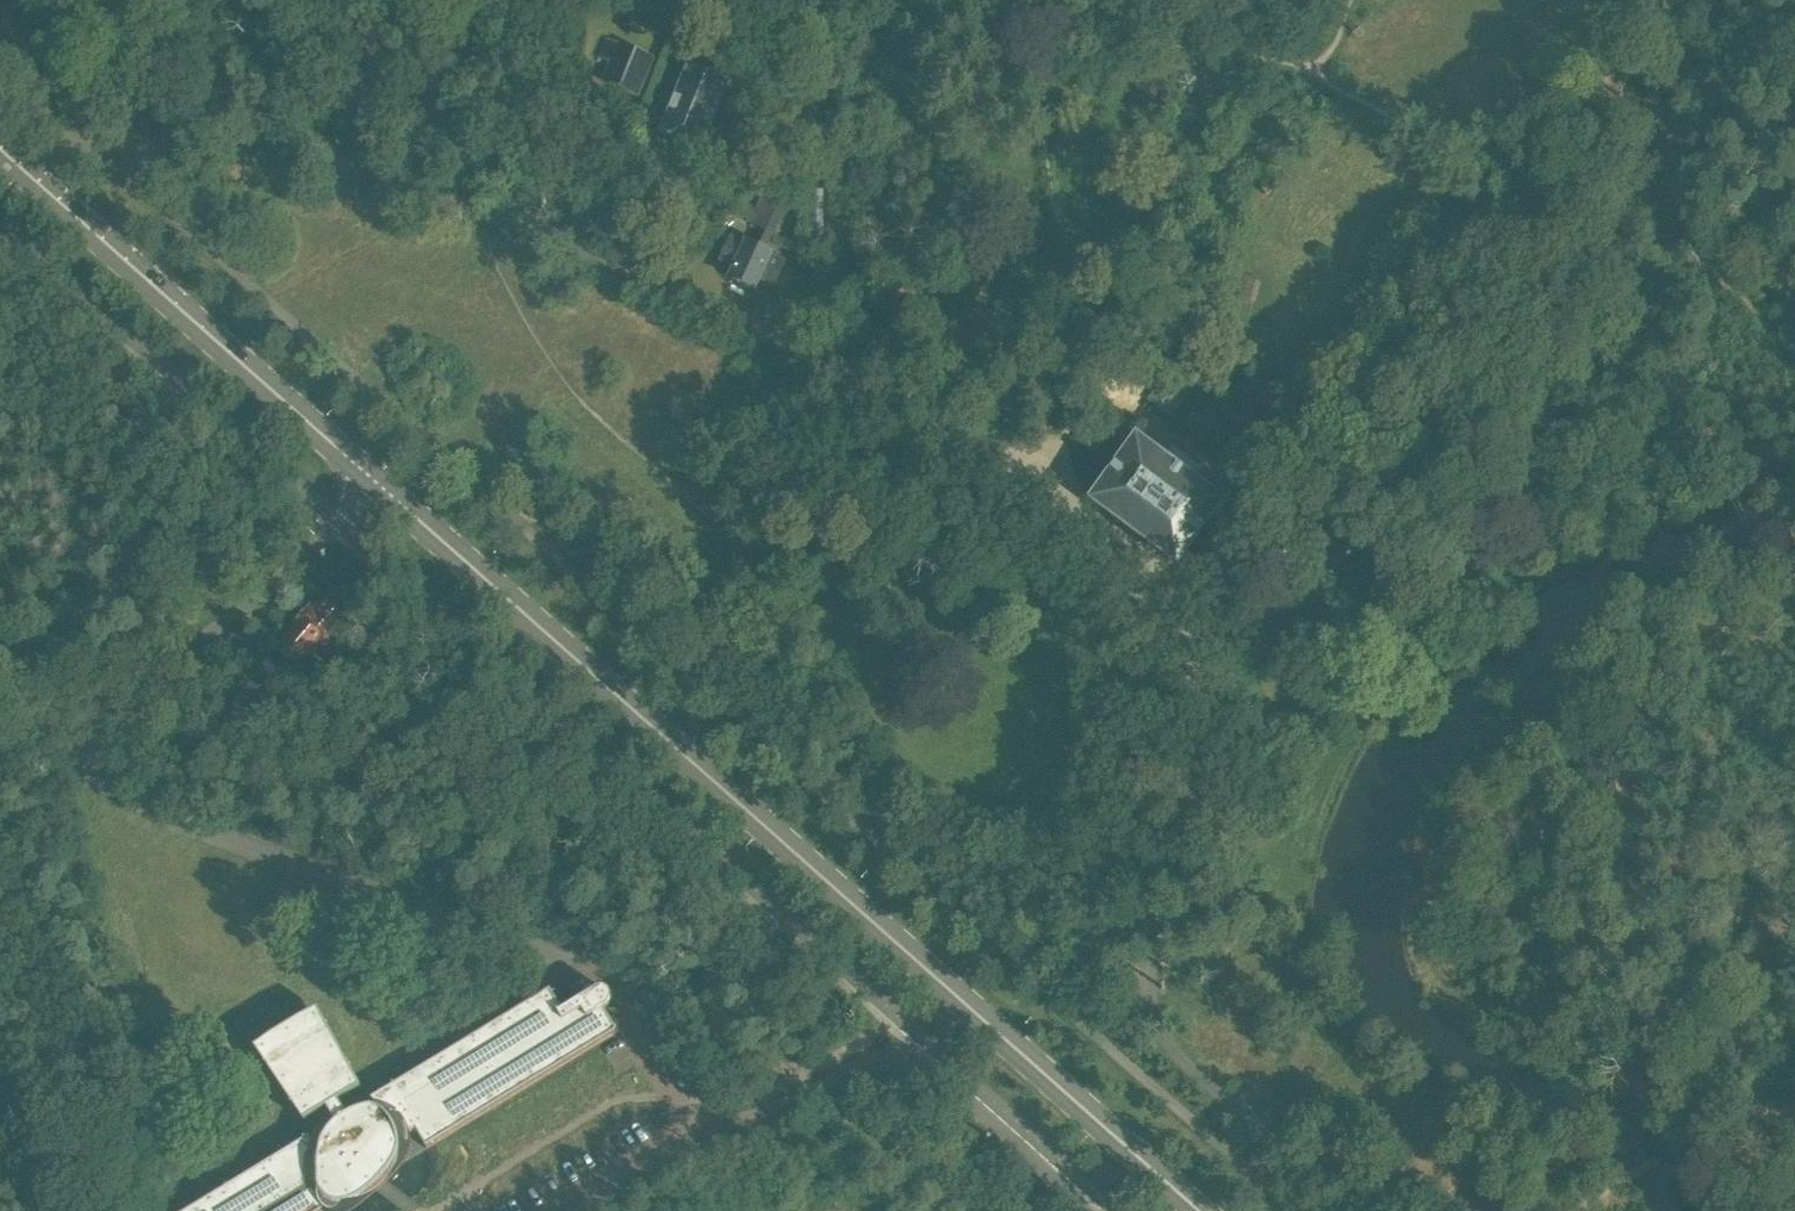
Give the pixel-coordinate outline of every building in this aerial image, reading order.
[(636,98),(651,60),(620,47),(604,85),(636,98)] [(701,152),(732,76),(690,59),(659,135),(701,152)] [(811,254),(824,254),(823,190),(809,191),(811,254)] [(767,249),(787,204),(763,193),(749,225),(760,230),(753,243),(748,241),(746,245),(745,248),(731,241),(721,263),(735,269),(730,280),(754,292),(759,280),(774,287),(783,265),(769,259),(772,252),(767,249)] [(1257,277),(1246,274),(1238,300),(1250,303),(1257,277)] [(1150,399),(1172,415),(1212,362),(1190,345),(1150,399)] [(1167,462),(1136,439),(1090,501),(1176,566),(1222,504),(1192,481),(1199,473),(1173,454),(1167,462)] [(340,627),(353,612),(334,595),(317,615),(312,610),(298,626),(299,628),(284,644),(302,660),(317,644),(338,662),(356,642),(340,627)] [(603,1008),(607,1003),(607,997),(604,993),(598,991),(593,992),(562,1010),(550,991),(372,1100),(376,1107),(360,1109),(346,1115),(338,1102),(361,1088),(318,1010),(257,1043),(304,1122),(327,1109),(334,1122),(325,1130),(318,1140),(316,1142),(314,1145),(310,1138),(190,1210),(353,1210),(389,1179),(404,1159),(406,1152),(407,1146),(408,1141),(408,1138),(407,1136),(415,1131),(425,1147),(617,1031),(603,1008)]
